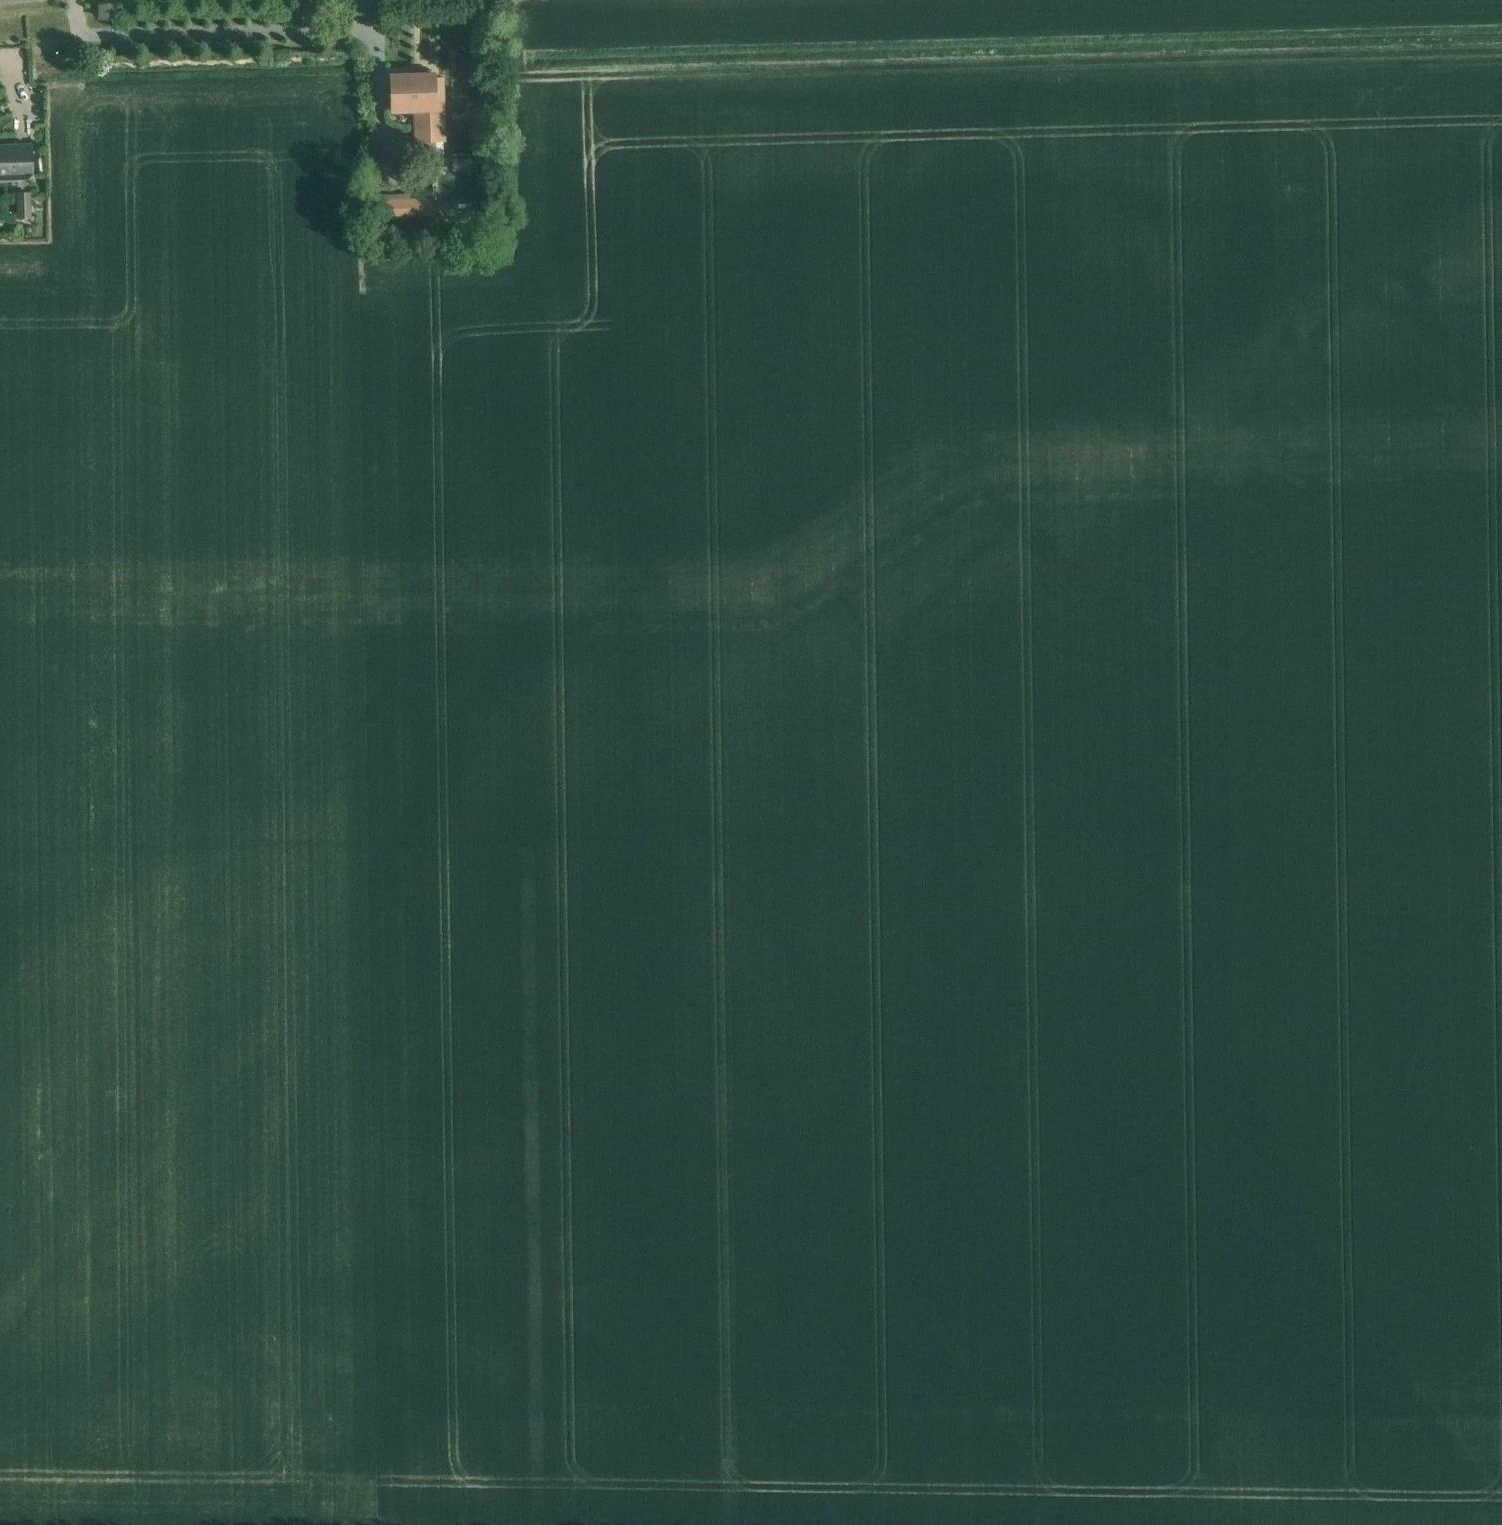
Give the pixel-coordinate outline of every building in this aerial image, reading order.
[(105,6),(100,6),(101,19),(115,18),(115,13),(115,5),(110,6),(110,5),(106,5),(105,5),(105,6)] [(435,108),(435,73),(430,73),(430,69),(420,69),(420,73),(389,74),(390,109),(413,108),(414,140),(444,140),(444,107),(435,108)] [(8,145),(8,150),(0,150),(0,178),(32,178),(31,144),(8,145)] [(476,159),(466,159),(466,171),(476,170),(476,159)] [(31,193),(18,194),(19,220),(32,219),(31,193)] [(434,214),(434,197),(370,198),(370,215),(434,214)] [(19,226),(8,239),(23,238),(22,226),(19,226)]
